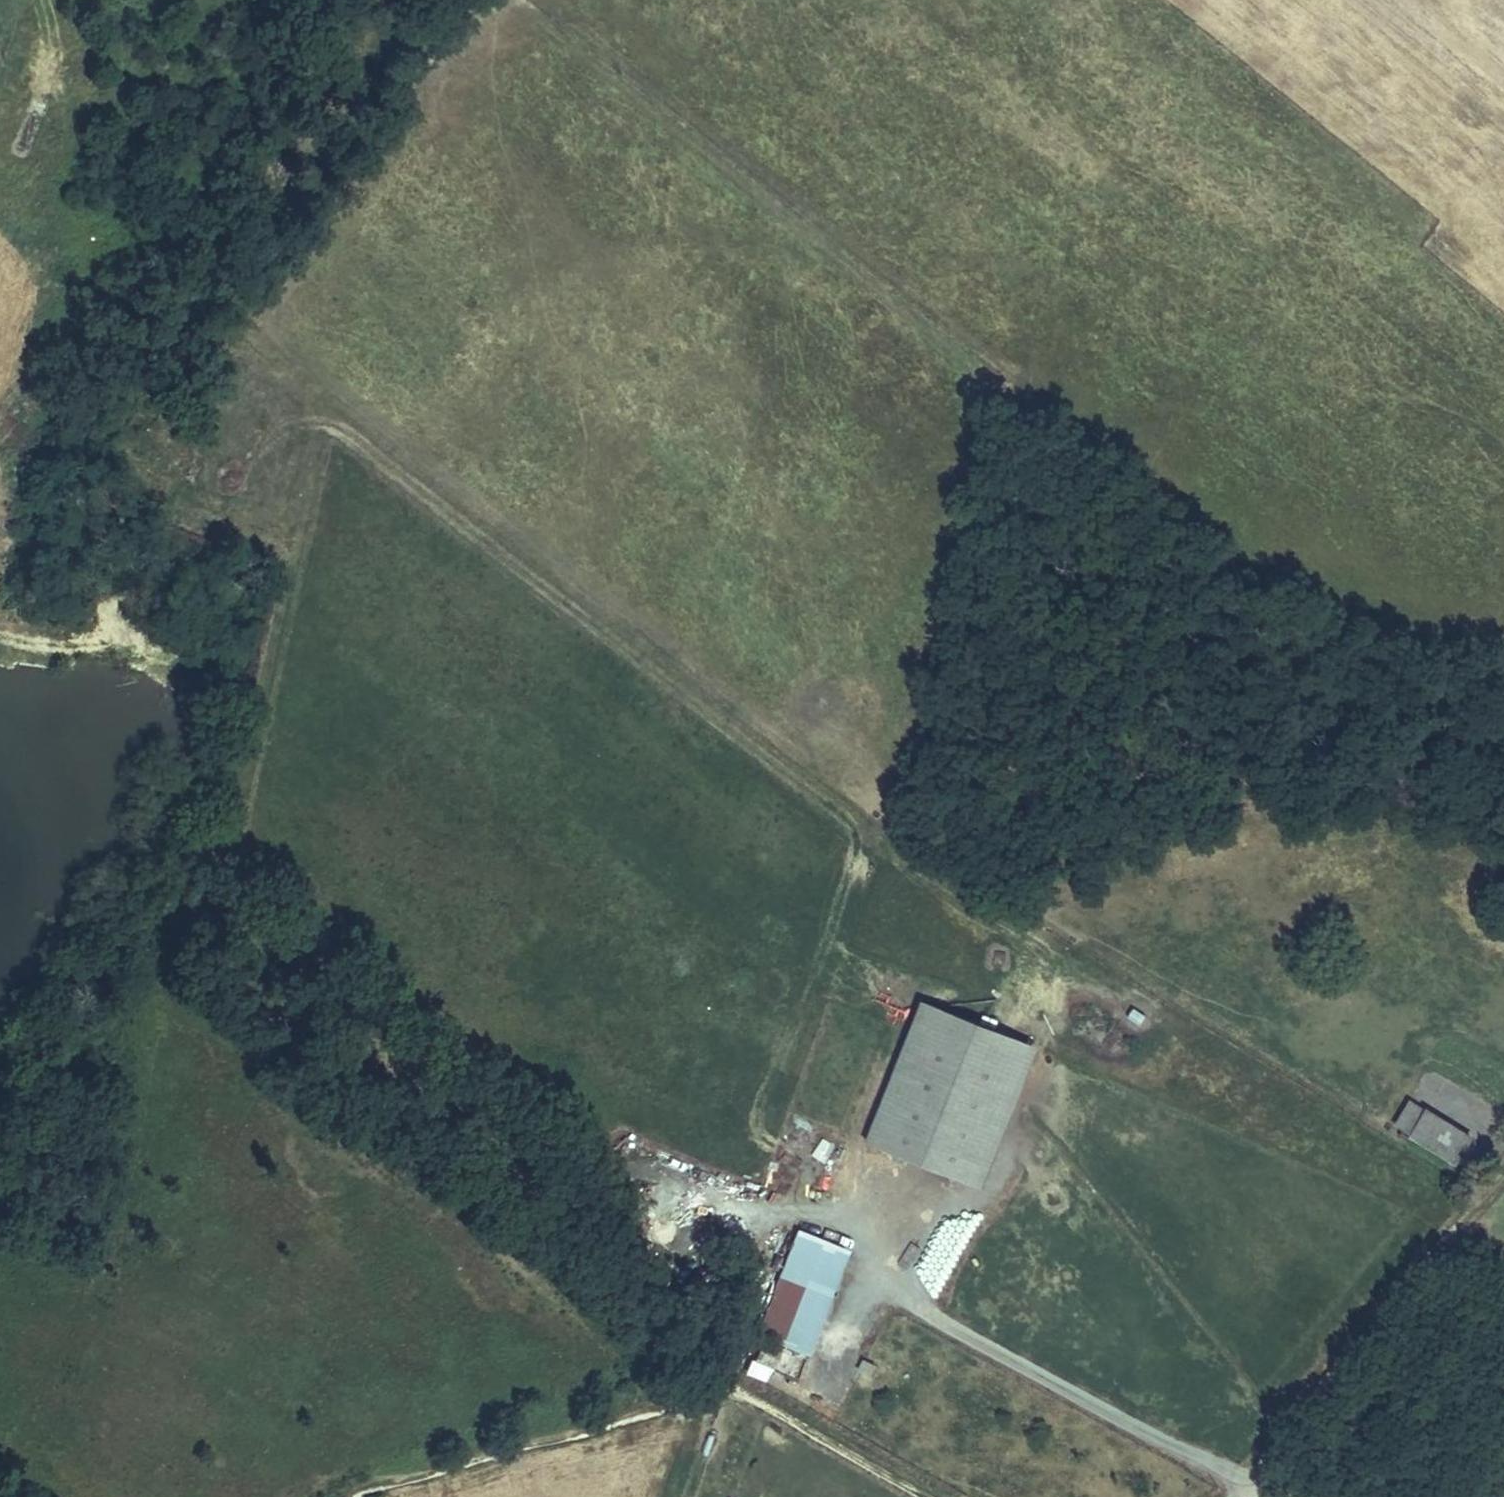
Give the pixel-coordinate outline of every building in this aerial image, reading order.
[(1044,1033),(967,1003),(913,1143),(989,1173),(1044,1033)] [(1444,1102),(1427,1092),(1412,1117),(1429,1128),(1444,1102)] [(1487,1129),(1444,1102),(1429,1128),(1471,1154),(1487,1129)] [(873,1246),(825,1227),(785,1331),(833,1349),(873,1246)] [(808,1343),(788,1335),(780,1355),(800,1363),(808,1343)]
